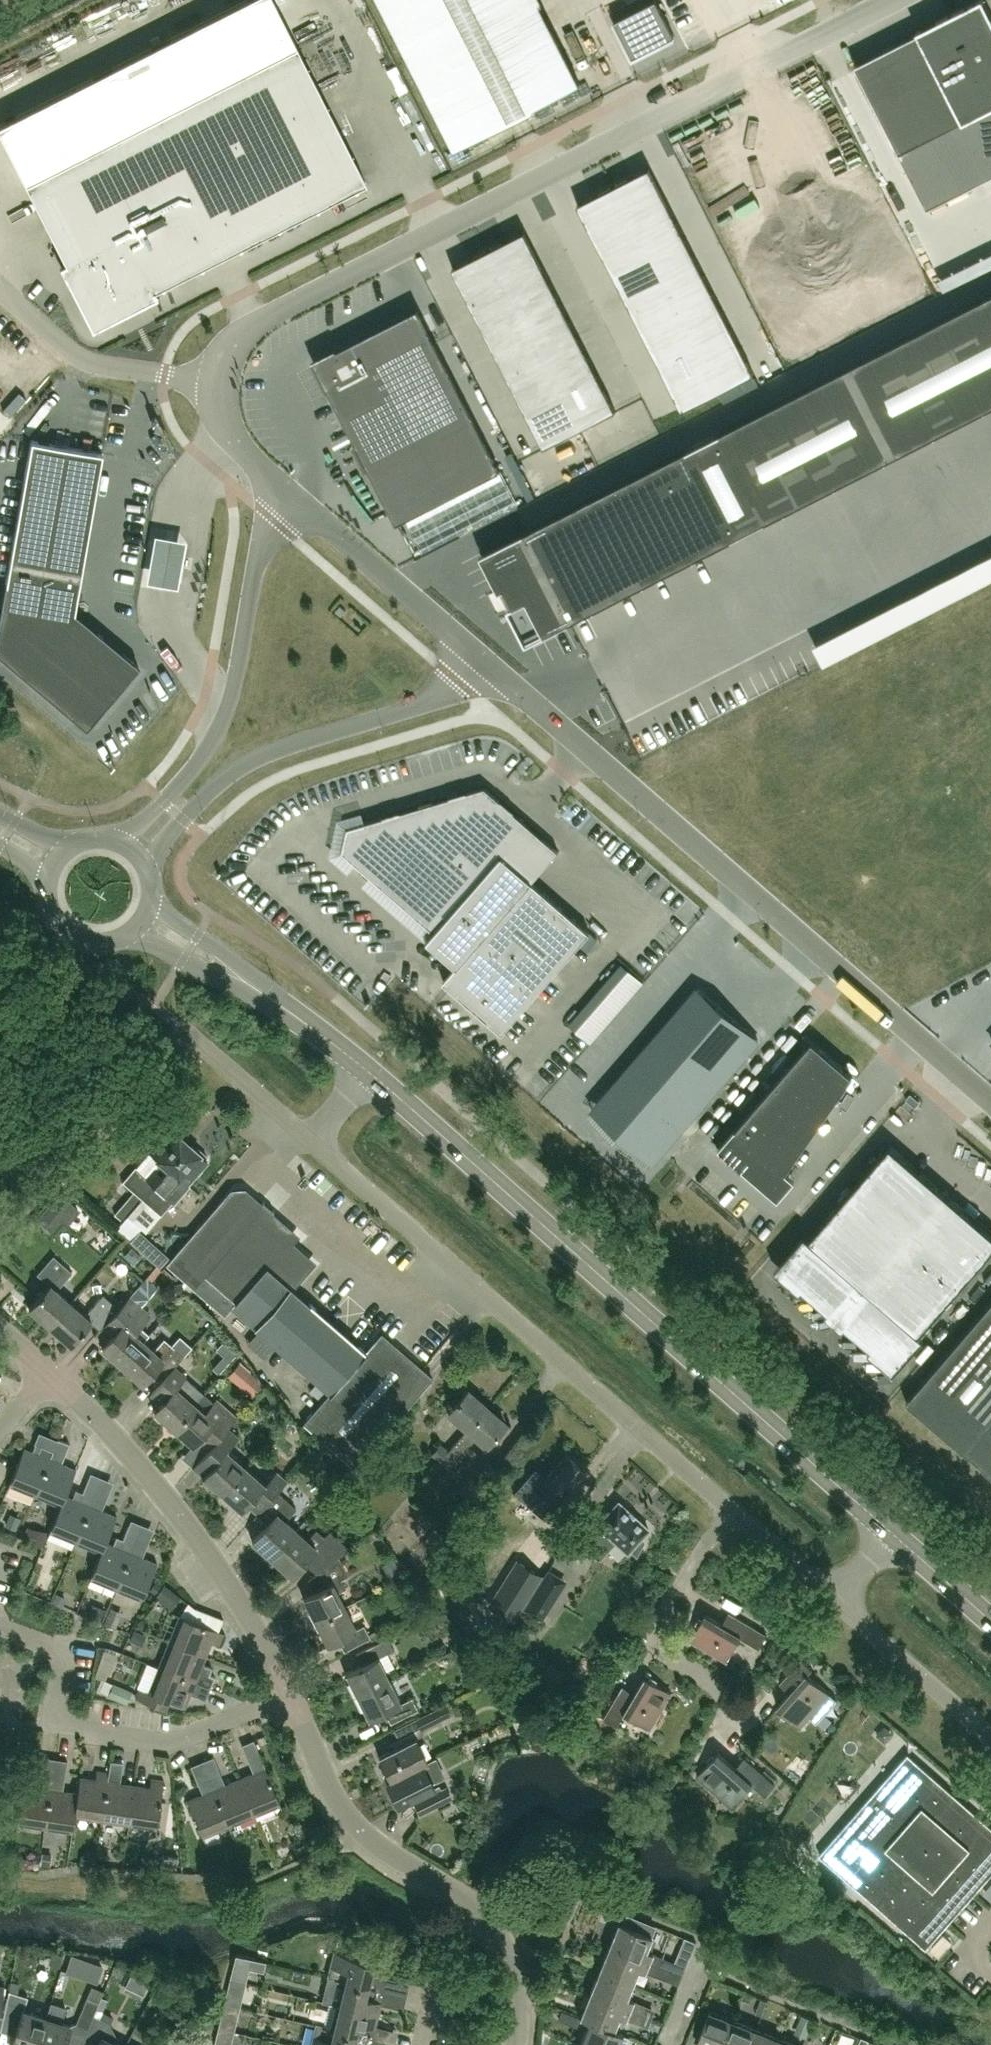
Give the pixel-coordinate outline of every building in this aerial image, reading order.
[(0,128),(0,134),(25,183),(64,260),(55,264),(89,330),(155,296),(152,291),(365,182),(295,45),(273,0),(251,0),(0,128)] [(537,0),(376,0),(451,148),(579,83),(537,0)] [(657,0),(651,0),(613,19),(632,56),(674,35),(657,0)] [(855,64),(899,153),(927,207),(990,174),(990,16),(983,0),(979,0),(917,31),(918,33),(855,64)] [(383,148),(369,156),(375,165),(388,157),(383,148)] [(754,373),(649,167),(577,204),(682,409),(754,373)] [(453,267),(544,446),(616,409),(524,231),(453,267)] [(182,298),(198,291),(194,281),(178,288),(182,298)] [(505,587),(514,605),(509,607),(527,643),(571,620),(732,538),(732,537),(765,520),(765,521),(990,405),(990,293),(720,432),(687,450),(686,449),(525,531),(481,554),(500,589),(505,587)] [(359,455),(366,468),(368,467),(397,522),(406,518),(500,470),(418,308),(392,321),(314,361),(340,412),(355,441),(353,443),(359,455)] [(136,664),(74,611),(102,453),(31,440),(0,618),(0,653),(85,725),(136,664)] [(185,542),(156,537),(148,583),(177,588),(185,542)] [(458,964),(445,979),(503,1031),(590,931),(533,881),(524,861),(543,840),(557,852),(559,850),(486,787),(348,827),(343,850),(436,929),(428,938),(458,964)] [(653,972),(659,966),(643,951),(638,957),(653,972)] [(358,969),(347,980),(354,988),(365,977),(358,969)] [(610,1108),(661,1152),(758,1039),(698,987),(619,1078),(629,1086),(610,1108)] [(722,1149),(778,1197),(795,1178),(786,1170),(853,1074),(812,1039),(720,1145),(723,1147),(722,1149)] [(875,1082),(888,1069),(879,1060),(867,1073),(875,1082)] [(125,1181),(134,1190),(114,1213),(120,1218),(141,1195),(143,1197),(189,1144),(181,1137),(183,1134),(174,1127),(172,1129),(171,1128),(125,1181)] [(199,1148),(197,1151),(189,1144),(143,1197),(161,1213),(207,1160),(206,1159),(208,1156),(199,1148)] [(921,1334),(920,1333),(990,1251),(990,1232),(890,1145),(809,1238),(808,1236),(805,1234),(775,1269),(800,1291),(803,1288),(828,1310),(826,1313),(843,1328),(845,1325),(871,1347),(868,1350),(894,1372),(924,1337),(921,1334)] [(46,1225),(68,1199),(60,1192),(38,1218),(46,1225)] [(230,1306),(232,1307),(329,1393),(303,1423),(354,1468),(433,1378),(382,1333),(365,1352),(291,1289),(310,1267),(285,1245),(293,1236),(244,1193),(227,1194),(166,1263),(224,1314),(230,1306)] [(140,1256),(131,1247),(123,1255),(133,1264),(140,1256)] [(28,1308),(49,1327),(71,1303),(57,1290),(72,1272),(54,1256),(37,1275),(49,1285),(28,1308)] [(85,1315),(71,1303),(49,1327),(71,1345),(91,1322),(99,1330),(103,1326),(118,1308),(103,1295),(85,1315)] [(118,1308),(103,1326),(113,1336),(102,1348),(122,1365),(143,1341),(149,1335),(139,1326),(150,1314),(129,1296),(118,1308)] [(907,1401),(967,1452),(968,1452),(986,1467),(985,1468),(990,1473),(990,1303),(907,1401)] [(163,1379),(173,1368),(184,1356),(183,1356),(192,1347),(179,1335),(171,1344),(164,1338),(153,1350),(143,1341),(122,1365),(142,1383),(152,1370),(163,1379)] [(254,1395),(267,1382),(246,1360),(233,1373),(254,1395)] [(184,1377),(173,1368),(163,1379),(151,1393),(161,1402),(153,1411),(173,1429),(203,1395),(184,1377)] [(447,1412),(467,1429),(486,1407),(467,1389),(447,1412)] [(203,1395),(173,1429),(192,1446),(195,1443),(206,1452),(227,1428),(236,1417),(215,1399),(212,1403),(203,1395)] [(467,1429),(448,1450),(440,1460),(448,1467),(462,1451),(463,1452),(476,1436),(486,1446),(506,1424),(486,1407),(467,1429)] [(202,1478),(221,1495),(246,1467),(226,1450),(237,1436),(227,1428),(206,1452),(193,1467),(203,1476),(202,1478)] [(58,1440),(53,1452),(34,1495),(60,1505),(65,1496),(76,1470),(62,1464),(69,1445),(58,1440)] [(440,1460),(448,1450),(440,1443),(431,1454),(440,1460)] [(9,1484),(34,1495),(53,1452),(42,1447),(39,1455),(23,1448),(9,1484)] [(535,1467),(514,1492),(535,1510),(547,1496),(557,1504),(585,1471),(566,1454),(546,1477),(535,1467)] [(474,1503),(479,1496),(499,1470),(484,1459),(459,1491),(474,1503)] [(246,1467),(221,1495),(241,1512),(247,1505),(257,1514),(277,1492),(276,1492),(286,1481),(276,1471),(265,1483),(246,1467)] [(65,1496),(60,1505),(49,1531),(75,1542),(93,1499),(82,1494),(74,1491),(71,1498),(65,1496)] [(277,1492),(257,1514),(253,1519),(264,1527),(252,1541),(272,1558),(296,1530),(285,1521),(296,1508),(288,1500),(287,1501),(277,1492)] [(75,1542),(100,1553),(101,1553),(105,1542),(106,1543),(117,1517),(101,1511),(104,1503),(93,1499),(75,1542)] [(598,1511),(599,1509),(598,1509),(577,1548),(578,1548),(580,1544),(598,1554),(612,1539),(627,1552),(630,1549),(636,1554),(643,1540),(640,1537),(648,1528),(618,1501),(605,1515),(598,1511)] [(458,1530),(466,1521),(449,1506),(441,1516),(458,1530)] [(317,1573),(339,1556),(350,1547),(329,1530),(324,1536),(316,1529),(307,1539),(296,1530),(272,1558),(291,1575),(303,1561),(317,1573)] [(105,1542),(101,1553),(100,1553),(90,1578),(116,1589),(134,1545),(138,1534),(127,1530),(122,1541),(115,1538),(112,1545),(106,1543),(105,1542)] [(145,1550),(134,1545),(116,1589),(142,1599),(156,1564),(142,1558),(145,1550)] [(315,1622),(345,1606),(337,1592),(345,1588),(341,1579),(349,1575),(339,1556),(317,1573),(308,1579),(314,1592),(303,1599),(315,1622)] [(509,1569),(492,1596),(514,1610),(531,1582),(509,1569)] [(537,1587),(524,1608),(541,1618),(554,1598),(537,1587)] [(356,1629),(345,1606),(315,1622),(327,1644),(338,1639),(344,1650),(370,1637),(364,1625),(356,1629)] [(706,1613),(691,1639),(727,1661),(742,1635),(760,1646),(767,1634),(730,1611),(723,1623),(706,1613)] [(169,1641),(205,1656),(210,1642),(218,1646),(223,1634),(179,1615),(169,1641)] [(357,1697),(389,1680),(379,1658),(393,1650),(387,1639),(356,1655),(361,1665),(345,1674),(357,1697)] [(205,1656),(169,1641),(158,1667),(210,1689),(215,1677),(209,1675),(212,1668),(202,1664),(205,1656)] [(790,1692),(778,1706),(802,1727),(811,1717),(817,1722),(836,1699),(831,1694),(807,1673),(812,1667),(802,1658),(780,1683),(790,1692)] [(166,1710),(169,1702),(184,1708),(190,1694),(206,1700),(210,1689),(158,1667),(148,1692),(140,1688),(136,1698),(166,1710)] [(621,1686),(602,1718),(614,1725),(621,1713),(648,1729),(670,1693),(643,1676),(633,1692),(621,1686)] [(389,1680),(357,1697),(368,1720),(384,1713),(390,1723),(417,1710),(411,1698),(400,1704),(389,1680)] [(113,1684),(108,1695),(126,1703),(131,1692),(113,1684)] [(412,1720),(420,1736),(453,1718),(445,1703),(412,1720)] [(390,1780),(426,1761),(412,1734),(390,1745),(393,1750),(379,1757),(390,1780)] [(253,1774),(239,1779),(254,1815),(280,1804),(253,1739),(241,1744),(253,1774)] [(736,1768),(719,1752),(698,1777),(733,1806),(754,1783),(766,1794),(776,1783),(745,1757),(736,1768)] [(885,1911),(927,1947),(990,1874),(990,1826),(908,1753),(820,1854),(885,1911)] [(202,1760),(229,1825),(254,1815),(239,1779),(226,1784),(213,1756),(202,1760)] [(23,1785),(19,1810),(17,1824),(45,1828),(56,1759),(43,1757),(38,1788),(23,1785)] [(412,1798),(420,1814),(450,1798),(445,1787),(437,1791),(431,1780),(432,1779),(433,1780),(443,1775),(434,1757),(426,1761),(390,1780),(386,1782),(398,1805),(412,1798)] [(56,1759),(45,1828),(72,1832),(75,1816),(74,1816),(78,1793),(77,1793),(63,1791),(68,1761),(56,1759)] [(203,1836),(229,1825),(202,1760),(191,1765),(202,1794),(188,1800),(203,1836)] [(108,1773),(101,1820),(128,1824),(134,1786),(120,1783),(121,1775),(123,1763),(111,1761),(109,1773),(108,1773)] [(101,1820),(108,1773),(97,1771),(95,1779),(80,1777),(77,1793),(78,1793),(74,1816),(75,1816),(101,1820)] [(134,1786),(128,1824),(157,1828),(164,1782),(151,1779),(149,1788),(134,1786)] [(854,1810),(871,1796),(858,1781),(841,1795),(854,1810)] [(619,1923),(609,1946),(660,1967),(664,1958),(645,1950),(651,1936),(619,1923)] [(335,1952),(346,1955),(348,1947),(337,1945),(335,1952)] [(660,1967),(609,1946),(600,1970),(632,1983),(638,1969),(656,1976),(660,1967)] [(335,1952),(328,1978),(345,1982),(374,1989),(376,1981),(368,1979),(372,1962),(335,1952)] [(632,1983),(600,1970),(590,1993),(641,2014),(644,2005),(626,1997),(632,1983)] [(978,1993),(986,1983),(974,1974),(966,1984),(978,1993)] [(383,1991),(385,1983),(376,1981),(374,1989),(345,1982),(328,1978),(322,2002),(328,2003),(339,2006),(377,2015),(380,2003),(383,1991)] [(2,2017),(19,2023),(11,2044),(37,2044),(45,2018),(23,2011),(27,1997),(8,1991),(2,2017)] [(641,2014),(590,1993),(581,2016),(590,2020),(613,2030),(618,2016),(637,2023),(641,2014)] [(227,1995),(225,2003),(236,2005),(238,1998),(227,1995)] [(87,2027),(93,2014),(98,2002),(86,1997),(75,2022),(87,2027)] [(37,2044),(64,2044),(70,2026),(60,2023),(65,2007),(50,2002),(45,2018),(37,2044)] [(239,2006),(236,2005),(225,2003),(222,2015),(236,2019),(239,2006)] [(323,2027),(362,2037),(360,2044),(363,2044),(370,2044),(377,2015),(339,2006),(328,2003),(323,2027)] [(734,2020),(710,2011),(698,2042),(705,2044),(724,2044),(734,2020)] [(113,2041),(115,2037),(107,2021),(93,2014),(87,2027),(82,2039),(93,2044),(120,2044),(113,2041)] [(590,2020),(580,2044),(583,2044),(624,2044),(627,2035),(622,2033),(613,2030),(590,2020)] [(756,2029),(734,2020),(724,2044),(750,2044),(756,2029)] [(362,2037),(323,2027),(316,2025),(312,2044),(352,2044),(353,2043),(360,2044),(362,2037)] [(233,2030),(219,2027),(218,2033),(232,2036),(233,2030)] [(779,2038),(756,2029),(750,2044),(776,2044),(779,2038)]
